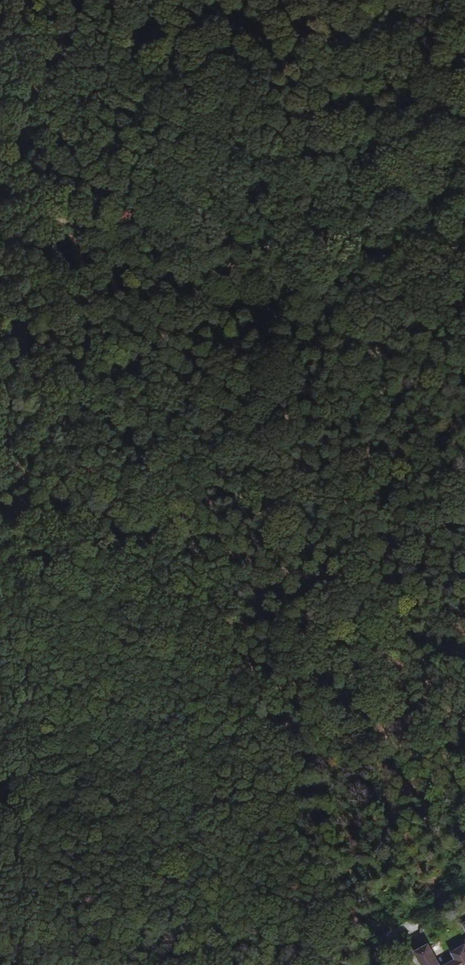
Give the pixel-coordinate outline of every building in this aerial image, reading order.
[(464,942),(451,950),(457,960),(449,964),(464,964),(464,944),(464,942)] [(429,946),(416,953),(423,964),(440,964),(429,946)]
